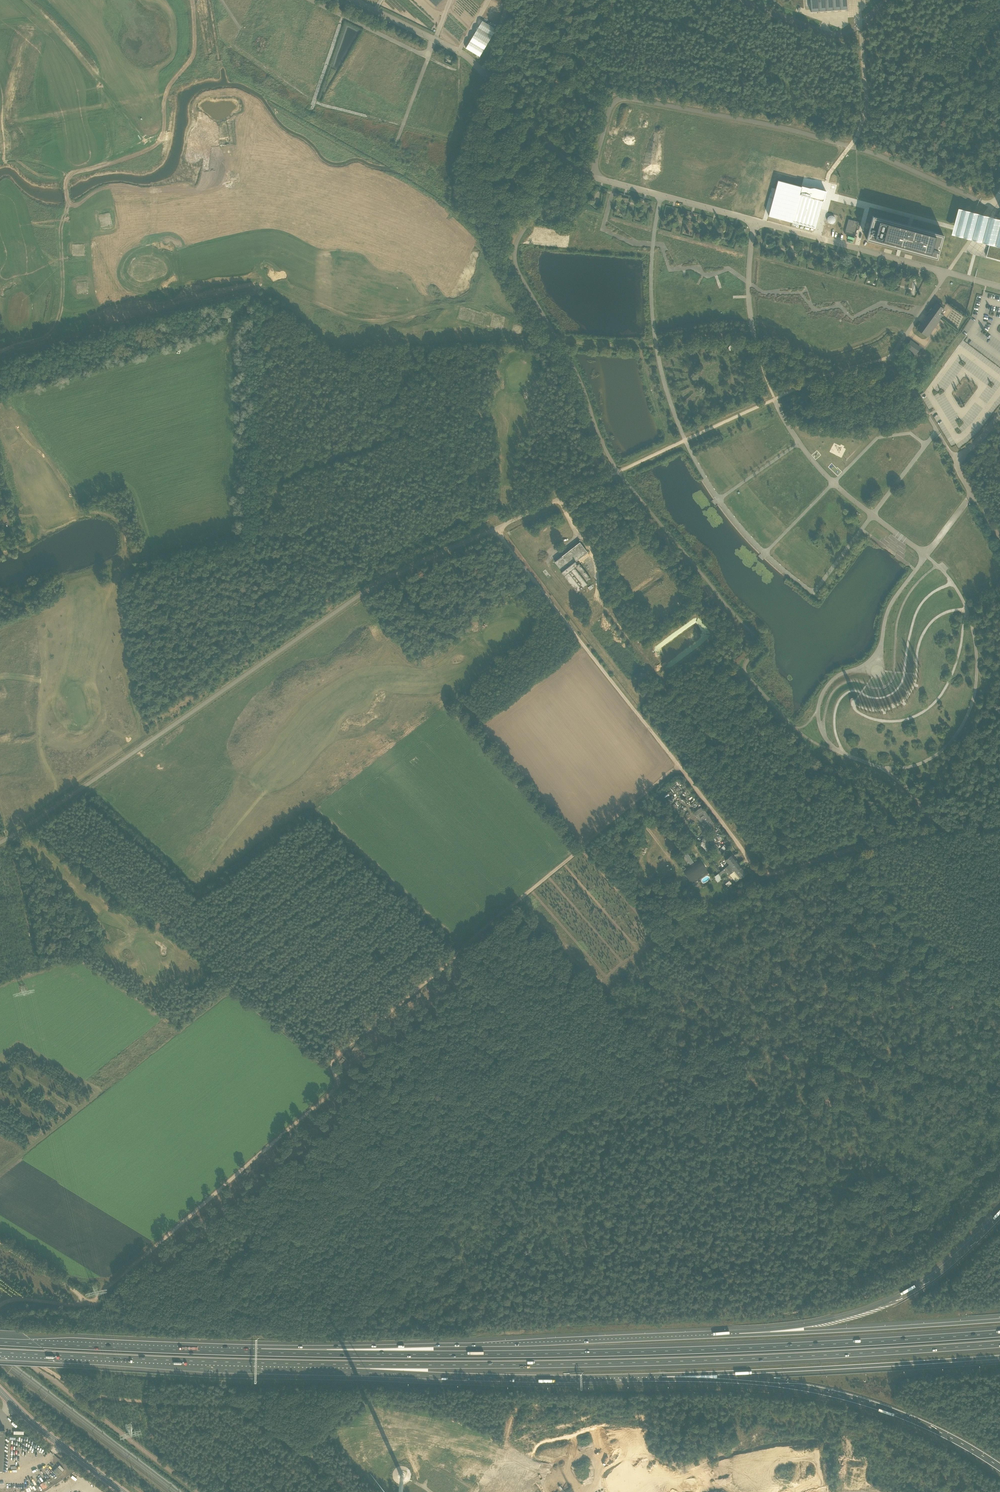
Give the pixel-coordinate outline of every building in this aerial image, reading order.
[(811,4),(811,12),(847,9),(847,0),(810,0),(809,0),(810,4),(811,4)] [(482,20),(466,48),(480,57),(496,29),(482,20)] [(800,196),(802,188),(779,182),(770,216),(816,228),(823,202),(800,196)] [(802,188),(800,196),(823,202),(824,202),(826,193),(815,189),(810,190),(802,188)] [(909,226),(901,223),(873,216),(866,240),(867,240),(895,247),(899,248),(909,249),(937,257),(943,236),(914,229),(909,226)] [(991,217),(984,243),(990,245),(987,257),(999,260),(999,220),(991,217)] [(861,222),(848,219),(845,230),(855,232),(856,229),(859,229),(861,222)] [(940,313),(944,308),(937,303),(918,330),(928,337),(943,315),(940,313)] [(920,348),(911,341),(905,349),(914,356),(920,348)] [(588,552),(580,542),(555,562),(562,571),(560,573),(576,593),(587,584),(585,582),(590,579),(578,564),(576,565),(575,563),(575,562),(588,552)] [(706,829),(715,822),(702,806),(693,813),(706,829)] [(706,851),(708,853),(711,850),(709,848),(707,847),(706,845),(705,844),(702,841),(699,843),(702,846),(706,851)] [(721,848),(719,850),(723,852),(724,850),(727,846),(724,844),(721,848)] [(740,864),(732,854),(725,860),(729,864),(721,871),(718,867),(715,869),(719,874),(714,877),(717,882),(722,879),(722,878),(727,875),(730,872),(731,873),(734,870),(733,869),(740,864)] [(688,878),(691,882),(706,871),(699,860),(683,870),(688,878)] [(733,869),(734,870),(740,878),(747,873),(740,864),(733,869)] [(57,1475),(61,1471),(57,1466),(53,1470),(57,1475)] [(43,1477),(45,1480),(39,1483),(42,1489),(51,1483),(46,1475),(43,1477)]
